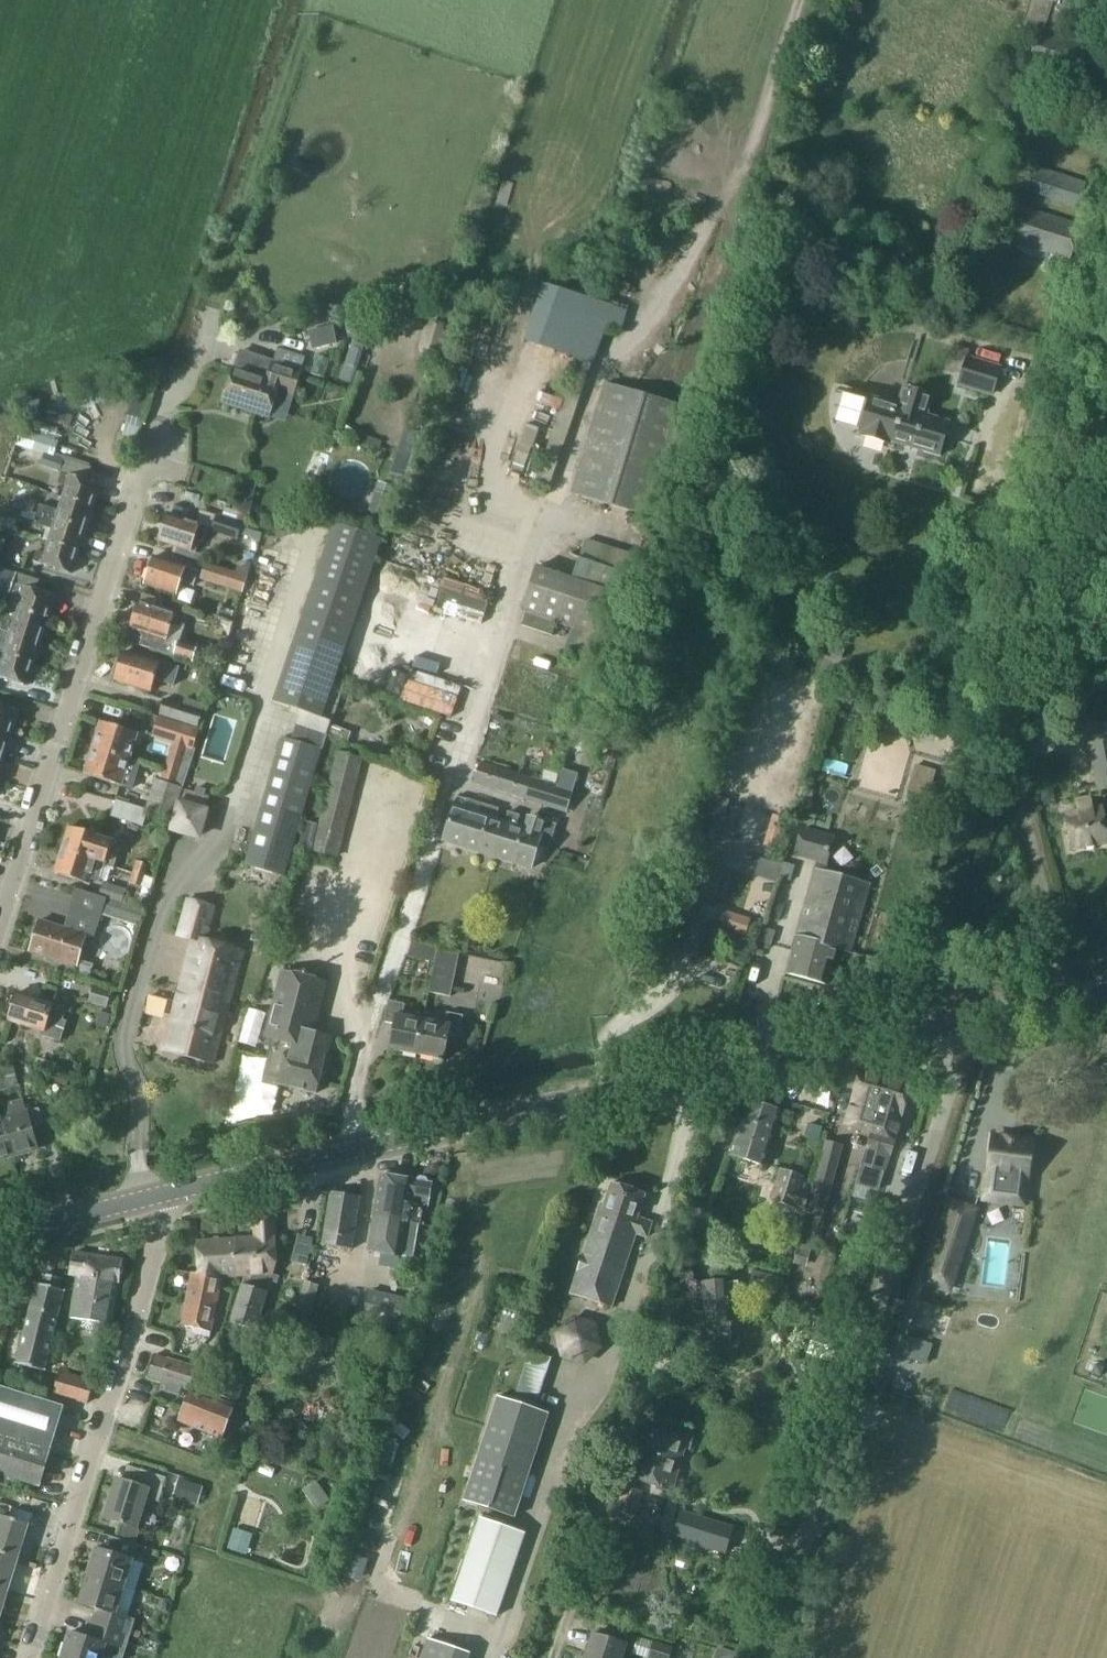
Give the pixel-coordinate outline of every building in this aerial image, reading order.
[(1022,26),(1058,39),(1069,3),(1060,0),(1031,0),(1022,26)] [(1078,207),(1086,184),(1034,167),(1026,190),(1078,207)] [(1072,259),(1082,226),(1012,204),(1002,238),(1072,259)] [(545,284),(526,336),(557,347),(576,296),(545,284)] [(424,328),(419,346),(422,354),(439,359),(444,352),(448,337),(446,330),(447,324),(432,320),(429,325),(424,328)] [(333,326),(309,331),(313,349),(337,343),(333,326)] [(234,368),(223,402),(271,417),(280,392),(295,397),(304,369),(302,369),(306,356),(279,348),(275,360),(241,349),(234,368)] [(312,373),(325,377),(331,359),(318,355),(312,373)] [(1003,367),(968,356),(959,386),(993,396),(1003,367)] [(605,382),(572,493),(653,518),(686,406),(605,382)] [(861,436),(891,445),(892,442),(941,457),(952,421),(929,415),(935,396),(904,387),(898,405),(870,397),(859,433),(861,434),(861,436)] [(51,423),(68,427),(71,415),(54,411),(51,423)] [(22,428),(17,444),(46,454),(43,462),(42,465),(60,471),(64,460),(55,457),(60,440),(56,439),(42,434),(22,428)] [(357,443),(380,451),(384,442),(361,434),(357,443)] [(59,483),(66,485),(63,497),(94,507),(101,485),(63,472),(59,483)] [(376,491),(366,524),(387,530),(397,497),(400,488),(381,482),(378,491),(376,491)] [(240,484),(234,512),(251,516),(258,487),(240,484)] [(39,507),(38,513),(87,529),(94,507),(63,497),(59,509),(41,504),(39,507)] [(37,515),(35,523),(53,529),(49,541),(80,551),(87,529),(38,513),(37,515)] [(205,542),(210,526),(169,513),(160,540),(197,552),(201,541),(205,542)] [(217,515),(212,531),(239,539),(241,534),(261,541),(265,530),(217,515)] [(273,702),(301,711),(296,725),(326,735),(331,721),(323,718),(384,539),(334,522),(273,702)] [(522,612),(526,614),(523,625),(553,635),(557,624),(600,638),(629,553),(587,539),(574,579),(537,567),(522,612)] [(38,550),(34,561),(73,573),(80,551),(49,541),(45,552),(38,550)] [(203,556),(179,548),(177,554),(201,562),(203,556)] [(199,571),(155,556),(146,584),(179,594),(183,581),(195,585),(199,571)] [(246,562),(239,566),(237,572),(249,576),(253,564),(246,562)] [(237,572),(207,563),(201,579),(244,592),(249,576),(237,572)] [(12,594),(18,573),(0,567),(0,590),(12,594)] [(11,607),(11,608),(17,610),(18,609),(49,619),(56,597),(37,591),(41,580),(18,573),(15,584),(18,585),(15,595),(11,607)] [(146,633),(142,646),(175,656),(176,655),(180,644),(168,640),(173,626),(185,630),(190,616),(162,607),(162,610),(140,603),(137,613),(132,616),(131,622),(132,626),(131,628),(146,633)] [(17,610),(11,608),(11,607),(0,604),(0,613),(7,615),(6,618),(0,616),(0,628),(3,629),(42,641),(49,619),(18,609),(17,610)] [(4,653),(35,663),(42,641),(3,629),(0,638),(0,652),(4,653)] [(198,646),(181,641),(180,644),(176,655),(193,661),(198,646)] [(114,672),(116,677),(116,680),(153,692),(156,680),(175,686),(181,667),(160,660),(159,662),(125,651),(120,665),(116,666),(114,672)] [(0,664),(0,676),(28,685),(35,663),(4,653),(0,665),(0,664)] [(165,698),(160,714),(199,727),(204,710),(206,704),(187,698),(185,704),(165,698)] [(13,734),(20,712),(0,705),(0,730),(13,734)] [(201,731),(161,718),(154,738),(194,751),(201,731)] [(102,722),(94,748),(141,762),(132,759),(140,734),(102,722)] [(282,737),(245,865),(286,877),(324,749),(322,749),(326,735),(296,725),(292,740),(282,737)] [(326,735),(325,737),(348,745),(352,733),(329,725),(326,735)] [(6,756),(13,734),(0,730),(0,754),(6,756)] [(1092,743),(1100,789),(1106,788),(1106,741),(1092,743)] [(141,762),(94,748),(86,774),(133,788),(141,762)] [(339,753),(314,852),(339,858),(364,759),(339,753)] [(183,766),(168,761),(165,770),(180,774),(183,766)] [(481,761),(481,762),(474,783),(514,796),(515,795),(514,795),(521,773),(481,761)] [(926,809),(937,770),(916,764),(904,803),(926,809)] [(149,809),(174,818),(175,818),(181,800),(184,787),(187,778),(180,775),(180,774),(165,770),(162,778),(177,783),(177,785),(156,778),(146,809),(149,809)] [(514,795),(515,795),(514,796),(531,801),(531,800),(527,799),(534,777),(521,773),(514,795)] [(540,804),(540,803),(557,808),(562,787),(546,782),(546,781),(534,777),(527,799),(531,800),(531,801),(540,804)] [(174,818),(170,832),(203,842),(212,809),(208,808),(211,797),(206,795),(207,790),(198,787),(197,793),(186,790),(183,801),(181,800),(175,818),(174,818)] [(454,804),(442,841),(479,852),(493,806),(468,798),(467,799),(458,796),(455,804),(454,804)] [(1079,811),(1066,813),(1073,849),(1106,843),(1106,825),(1104,807),(1094,808),(1091,797),(1077,800),(1079,811)] [(146,809),(117,799),(112,816),(144,826),(149,809),(146,809)] [(500,808),(493,806),(479,852),(497,858),(508,822),(506,821),(507,820),(506,820),(497,817),(500,808)] [(506,821),(508,822),(497,858),(514,863),(525,827),(525,826),(518,824),(521,815),(509,811),(506,820),(507,820),(506,821)] [(782,851),(791,821),(774,816),(765,846),(782,851)] [(525,826),(525,827),(514,863),(533,869),(545,832),(544,832),(546,823),(535,819),(532,828),(525,826)] [(306,823),(300,848),(313,851),(319,826),(306,823)] [(113,841),(69,827),(62,849),(115,866),(122,846),(113,843),(113,841)] [(792,951),(794,951),(788,973),(828,984),(838,949),(851,953),(870,883),(828,871),(837,835),(803,827),(795,856),(817,862),(816,868),(797,935),(796,935),(792,951)] [(92,883),(93,880),(101,882),(106,864),(115,867),(115,866),(62,849),(55,871),(92,883)] [(702,856),(689,895),(715,903),(722,905),(727,890),(720,887),(728,865),(702,856)] [(151,865),(137,861),(133,872),(148,877),(148,876),(151,865)] [(130,883),(144,888),(138,908),(146,910),(156,879),(148,876),(148,877),(133,872),(130,883)] [(100,896),(123,903),(127,889),(104,882),(100,896)] [(30,952),(78,967),(75,976),(90,980),(95,965),(81,961),(88,936),(95,938),(103,914),(141,927),(146,910),(138,908),(123,903),(100,896),(77,889),(65,927),(41,919),(30,952)] [(176,937),(192,943),(163,1050),(215,1064),(245,949),(209,939),(218,907),(188,898),(176,937)] [(686,906),(683,914),(672,949),(697,957),(709,922),(698,919),(701,909),(687,904),(686,906)] [(722,909),(719,918),(717,924),(746,935),(751,919),(722,909)] [(436,962),(438,949),(439,945),(413,938),(409,956),(436,962)] [(452,996),(460,953),(438,949),(436,962),(430,992),(452,996)] [(261,1084),(278,1088),(279,1083),(317,1093),(332,1035),(305,1029),(318,979),(285,970),(282,985),(281,984),(265,1047),(270,1048),(261,1084)] [(113,992),(95,987),(90,1003),(109,1008),(113,992)] [(10,1021),(44,1032),(43,1036),(62,1042),(68,1021),(64,1020),(68,1007),(19,992),(14,1007),(10,1008),(8,1014),(11,1017),(10,1021)] [(386,1022),(396,1024),(390,1049),(418,1054),(425,1019),(404,1015),(406,1003),(390,1000),(386,1022)] [(446,1023),(425,1019),(418,1054),(445,1059),(450,1034),(460,1036),(464,1015),(448,1012),(446,1023)] [(20,1085),(14,1065),(2,1069),(8,1088),(20,1085)] [(851,1110),(850,1110),(847,1122),(872,1129),(887,1077),(863,1070),(851,1110)] [(872,1129),(857,1181),(856,1185),(857,1185),(854,1197),(874,1203),(877,1191),(878,1191),(889,1153),(891,1154),(896,1136),(893,1135),(896,1123),(899,1124),(911,1084),(887,1077),(872,1129)] [(4,1105),(6,1115),(4,1116),(15,1156),(39,1149),(32,1126),(44,1123),(40,1108),(30,1111),(29,1109),(27,1109),(24,1099),(4,1105)] [(782,1111),(747,1101),(731,1156),(765,1166),(782,1111)] [(15,1156),(4,1116),(1,1117),(0,1115),(0,1160),(15,1156)] [(989,1172),(987,1187),(1025,1192),(1032,1141),(994,1136),(989,1172)] [(809,1206),(810,1206),(808,1214),(824,1218),(826,1211),(827,1211),(844,1146),(826,1141),(809,1206)] [(799,1190),(804,1176),(783,1169),(773,1198),(805,1209),(810,1193),(799,1190)] [(377,1198),(420,1206),(428,1208),(432,1183),(429,1183),(426,1178),(421,1177),(417,1180),(381,1174),(377,1198)] [(602,1212),(599,1211),(571,1294),(612,1308),(637,1233),(648,1237),(653,1222),(638,1217),(646,1194),(612,1183),(602,1212)] [(332,1192),(323,1245),(352,1250),(361,1197),(332,1192)] [(374,1216),(409,1222),(420,1224),(422,1210),(419,1210),(420,1206),(377,1198),(374,1216)] [(951,1201),(924,1284),(949,1292),(975,1209),(951,1201)] [(374,1216),(371,1235),(369,1251),(402,1256),(408,1222),(409,1222),(374,1216)] [(243,1283),(242,1283),(230,1322),(257,1330),(269,1291),(268,1291),(273,1275),(274,1275),(277,1267),(275,1219),(255,1220),(256,1237),(235,1239),(238,1277),(245,1277),(243,1283)] [(200,1274),(223,1276),(221,1282),(223,1282),(223,1278),(226,1278),(238,1277),(235,1239),(199,1241),(200,1274)] [(800,1243),(794,1264),(807,1268),(813,1247),(800,1243)] [(77,1284),(87,1286),(85,1296),(94,1297),(95,1289),(118,1293),(123,1260),(75,1253),(71,1275),(78,1276),(77,1284)] [(755,1269),(750,1287),(780,1295),(785,1278),(755,1269)] [(193,1272),(182,1325),(194,1328),(193,1335),(211,1339),(213,1331),(218,1302),(223,1282),(221,1282),(223,1276),(200,1274),(193,1272)] [(42,1285),(37,1284),(17,1364),(45,1371),(65,1291),(59,1289),(62,1278),(45,1274),(42,1285)] [(705,1324),(708,1323),(710,1344),(733,1341),(731,1320),(732,1320),(730,1299),(728,1282),(728,1279),(702,1282),(705,1324)] [(305,1280),(299,1302),(314,1306),(320,1285),(305,1280)] [(728,1282),(730,1299),(741,1298),(739,1281),(729,1282),(728,1282)] [(87,1286),(77,1284),(72,1317),(113,1324),(118,1293),(95,1289),(94,1297),(85,1296),(87,1286)] [(363,1318),(400,1327),(407,1298),(370,1289),(363,1318)] [(574,1317),(558,1333),(563,1356),(586,1363),(603,1347),(598,1324),(574,1317)] [(498,1396),(463,1501),(515,1518),(550,1413),(536,1408),(552,1358),(530,1351),(515,1401),(498,1396)] [(192,1391),(193,1387),(199,1369),(155,1355),(148,1377),(169,1384),(167,1391),(180,1395),(182,1388),(192,1391)] [(238,1402),(248,1374),(222,1365),(212,1393),(238,1402)] [(61,1367),(56,1382),(53,1393),(88,1403),(95,1381),(69,1373),(71,1369),(61,1367)] [(0,1386),(0,1474),(41,1486),(65,1406),(0,1386)] [(193,1387),(192,1391),(179,1421),(222,1438),(235,1404),(193,1387)] [(675,1438),(645,1429),(639,1449),(682,1461),(686,1448),(691,1450),(695,1437),(676,1432),(675,1438)] [(631,1477),(673,1490),(682,1461),(639,1449),(631,1477)] [(137,1484),(118,1478),(105,1518),(137,1528),(147,1498),(159,1502),(167,1477),(141,1469),(137,1484)] [(179,1476),(173,1494),(197,1502),(203,1484),(179,1476)] [(643,1490),(625,1485),(617,1511),(636,1517),(643,1490)] [(683,1511),(681,1518),(679,1525),(706,1534),(711,1520),(683,1511)] [(19,1557),(29,1524),(1,1515),(0,1517),(0,1552),(19,1557)] [(453,1601),(457,1603),(492,1615),(497,1616),(525,1532),(482,1517),(453,1601)] [(114,1553),(96,1548),(88,1575),(135,1590),(147,1548),(118,1538),(114,1553)] [(9,1591),(19,1557),(0,1552),(0,1588),(9,1591)] [(97,1608),(95,1613),(92,1623),(131,1635),(136,1619),(132,1618),(126,1617),(135,1590),(88,1575),(79,1602),(97,1608)] [(9,1591),(0,1588),(0,1620),(9,1591)] [(70,1632),(62,1657),(104,1657),(105,1656),(111,1657),(124,1657),(131,1635),(92,1623),(88,1637),(70,1632)] [(594,1634),(586,1657),(624,1657),(628,1644),(594,1634)] [(647,1657),(670,1657),(674,1647),(639,1636),(633,1654),(647,1657)] [(421,1657),(469,1657),(471,1653),(428,1638),(421,1657)]
